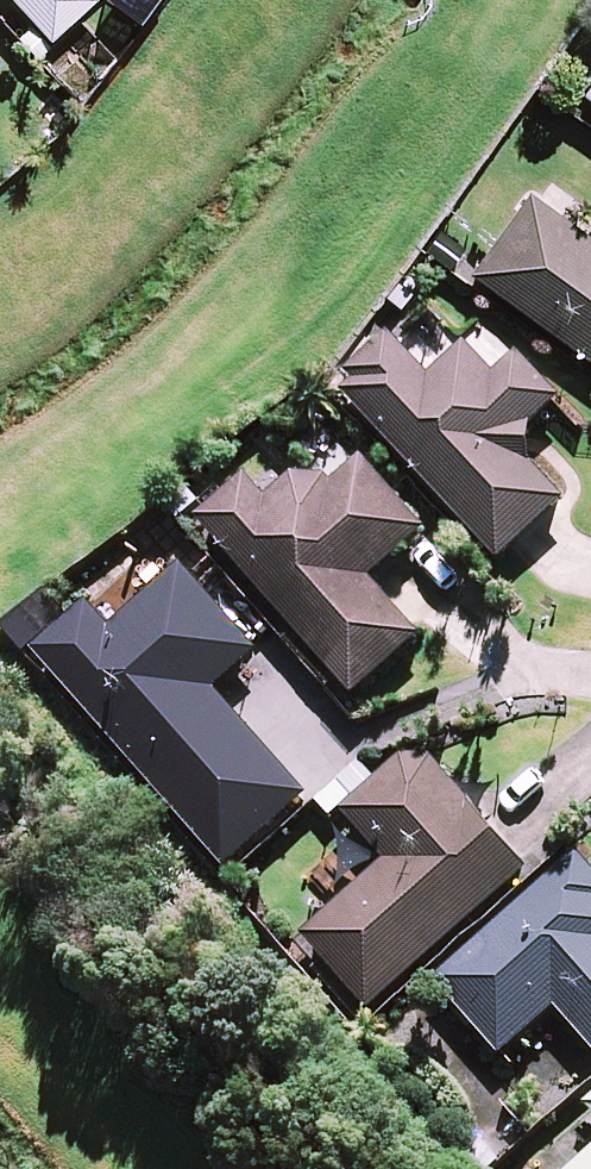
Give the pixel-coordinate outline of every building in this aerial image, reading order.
[(45,41),(89,0),(7,0),(45,41)] [(582,90),(590,97),(590,77),(582,90)] [(526,188),(469,265),(590,356),(590,235),(526,188)] [(459,348),(416,301),(336,375),(503,557),(569,496),(516,438),(562,397),(490,319),(459,348)] [(427,527),(366,457),(332,487),(313,466),(271,502),(248,476),(203,515),(356,690),(422,633),(371,575),(427,527)] [(51,589),(14,621),(6,629),(25,651),(34,643),(228,865),(309,794),(216,687),(259,649),(186,566),(116,628),(92,600),(75,615),(51,589)] [(529,865),(421,743),(346,809),(390,859),(307,932),(371,1005),(529,865)] [(578,852),(439,979),(505,1051),(558,1003),(590,1039),(590,866),(578,852)] [(573,1168),(590,1168),(590,1153),(573,1168)]
